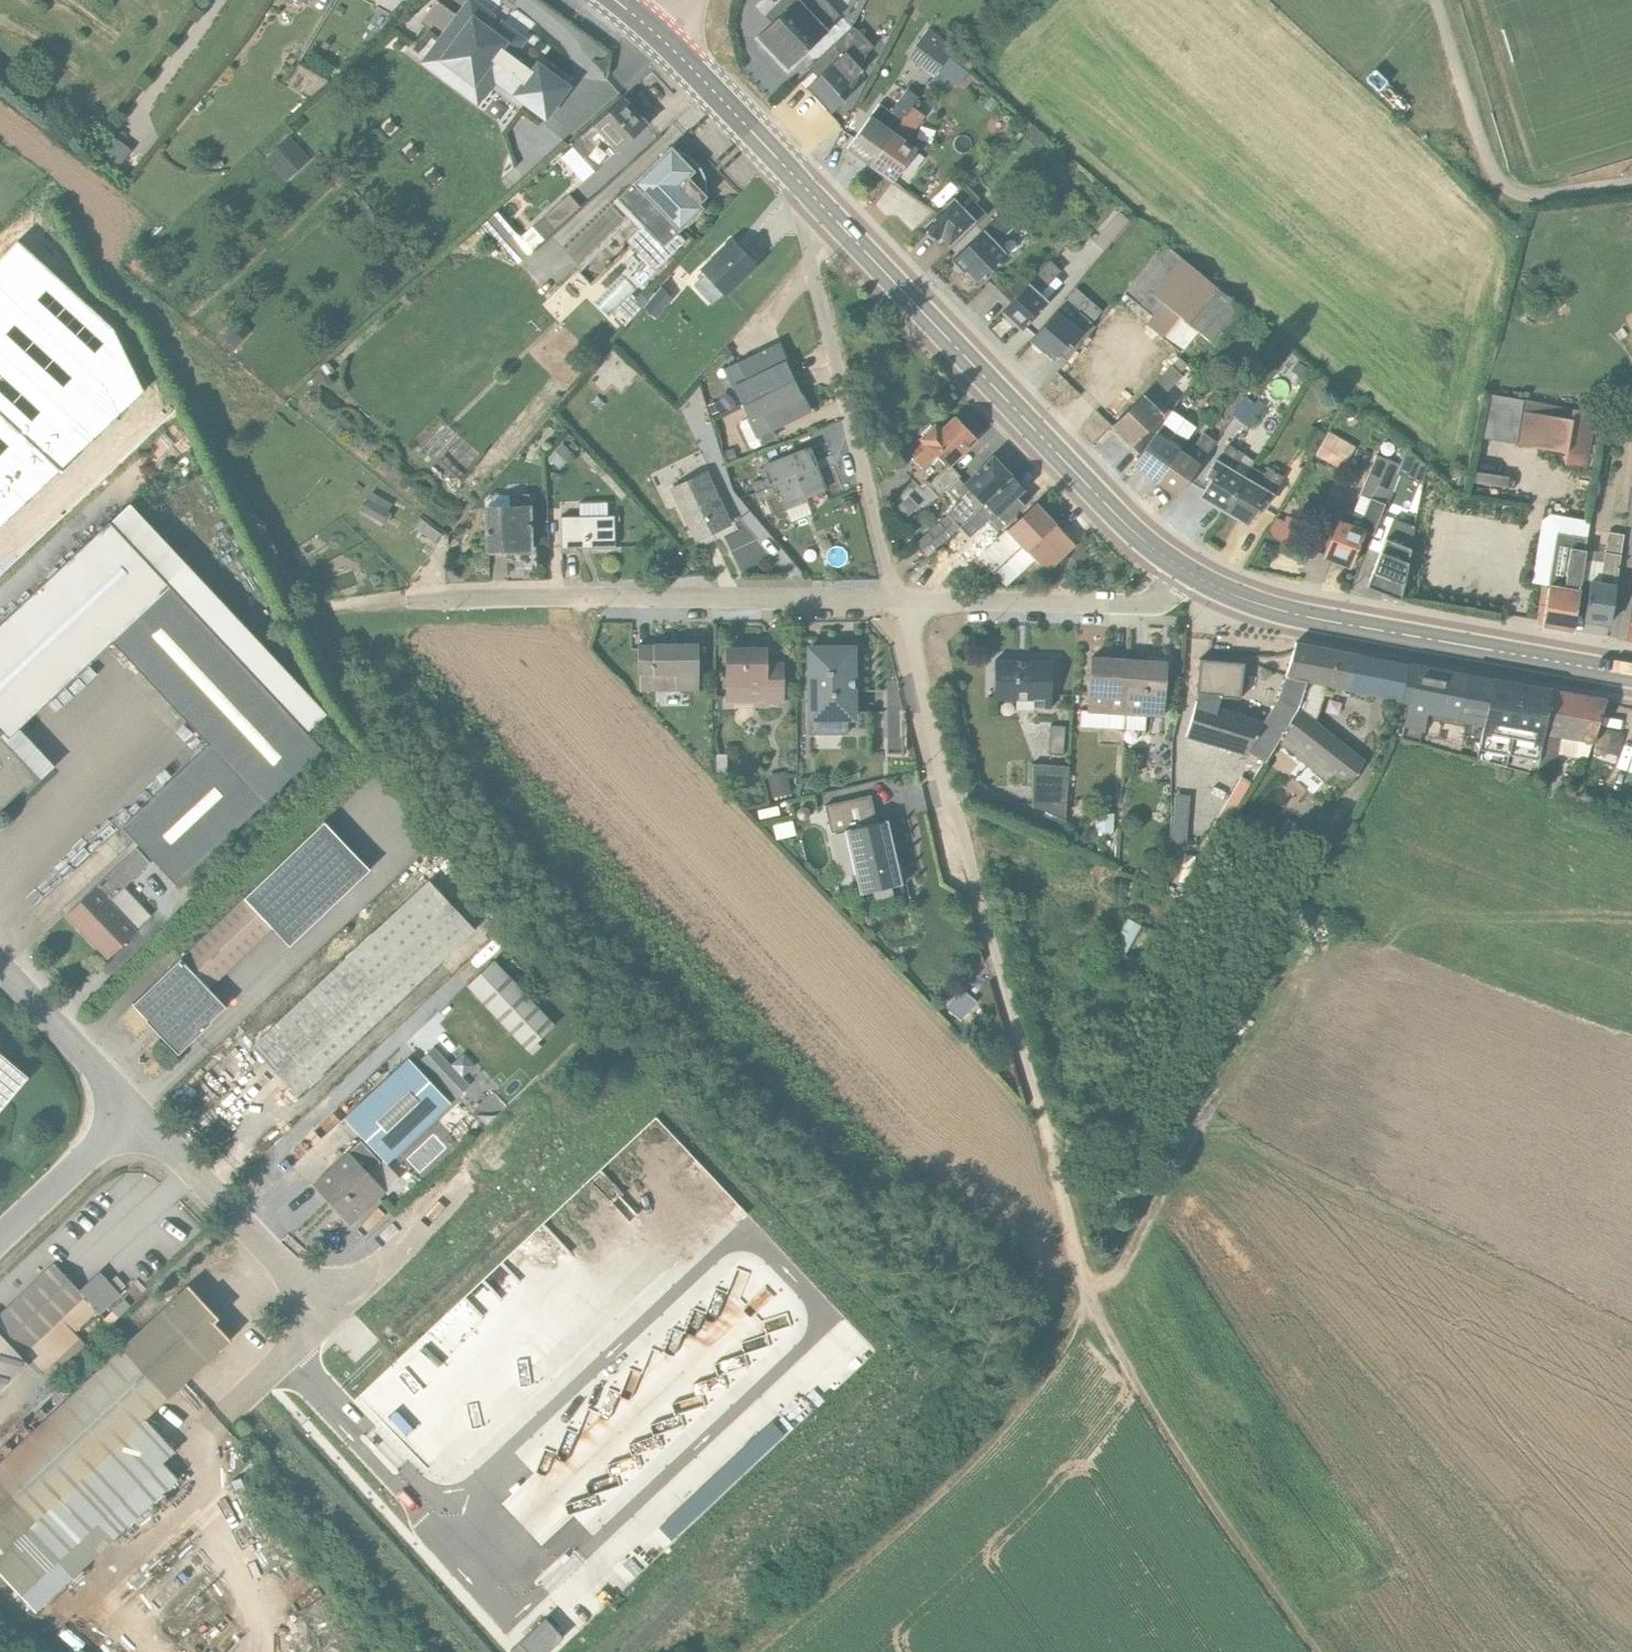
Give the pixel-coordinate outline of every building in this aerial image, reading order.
[(522,40),(501,24),(496,30),(486,23),(490,16),(469,0),(457,16),(436,0),(419,23),(440,39),(420,64),(473,104),(491,81),(542,119),(566,87),(537,65),(530,73),(526,71),(528,69),(511,55),(522,40)] [(825,31),(795,0),(757,36),(787,68),(825,31)] [(947,43),(949,40),(929,22),(928,22),(906,56),(921,69),(890,111),(878,103),(844,149),(866,165),(916,100),(955,48),(947,43)] [(871,46),(853,27),(807,67),(808,69),(812,65),(820,73),(805,88),(829,114),(843,101),(837,94),(861,70),(858,67),(864,54),(864,53),(871,46)] [(949,56),(941,67),(949,73),(951,70),(960,77),(967,69),(949,56)] [(570,145),(594,171),(646,125),(645,124),(642,126),(633,116),(634,114),(621,100),(622,98),(570,145)] [(906,141),(929,109),(916,100),(866,165),(890,183),(916,148),(906,141)] [(1034,146),(1044,137),(1043,136),(1030,125),(1021,134),(1034,146)] [(266,153),(289,178),(313,155),(290,131),(266,153)] [(687,177),(694,171),(669,146),(616,198),(641,225),(625,241),(653,270),(684,241),(676,232),(702,208),(698,204),(705,196),(687,177)] [(1052,178),(1042,166),(1032,175),(1042,187),(1052,178)] [(977,198),(965,184),(921,225),(935,240),(939,237),(947,246),(972,223),(975,225),(985,214),(974,202),(977,198)] [(1012,228),(999,214),(950,260),(974,286),(1006,255),(996,244),(1012,228)] [(142,391),(112,329),(16,241),(0,259),(0,525),(142,391)] [(1234,319),(1242,309),(1162,243),(1123,292),(1150,316),(1144,323),(1180,352),(1197,332),(1213,345),(1220,337),(1234,319)] [(692,285),(709,303),(721,293),(722,294),(751,267),(729,244),(700,271),(703,274),(692,285)] [(1059,270),(1048,260),(999,313),(1019,331),(1047,301),(1046,300),(1060,283),(1054,277),(1059,270)] [(1027,283),(1018,274),(999,294),(1008,303),(1027,283)] [(672,298),(659,287),(642,307),(654,318),(672,298)] [(1028,342),(1027,342),(1041,354),(1043,353),(1051,361),(1066,342),(1071,346),(1101,311),(1074,288),(1028,342)] [(642,305),(630,294),(610,314),(623,326),(624,325),(642,305)] [(1225,342),(1239,324),(1234,319),(1220,337),(1225,342)] [(732,388),(740,404),(792,378),(786,365),(787,363),(777,342),(722,369),(731,388),(732,388)] [(1179,373),(1186,366),(1178,358),(1108,427),(1138,456),(1169,409),(1158,399),(1181,376),(1179,373)] [(799,391),(792,378),(740,404),(746,418),(740,421),(739,426),(749,446),(753,448),(763,443),(775,438),(771,430),(810,412),(801,391),(799,391)] [(1486,393),(1479,439),(1514,445),(1566,460),(1565,466),(1585,469),(1594,412),(1524,400),(1486,393)] [(1250,400),(1244,396),(1230,414),(1237,419),(1250,400)] [(1248,427),(1261,409),(1250,400),(1237,419),(1248,427)] [(1131,466),(1154,482),(1178,450),(1194,427),(1169,409),(1138,456),(1131,466)] [(933,426),(905,452),(919,466),(933,453),(945,467),(930,481),(923,481),(922,482),(937,496),(944,490),(956,478),(958,476),(948,465),(974,439),(971,437),(971,432),(968,429),(963,428),(953,418),(939,431),(933,426)] [(1323,433),(1310,426),(1298,448),(1311,455),(1323,433)] [(1328,431),(1314,454),(1340,470),(1354,447),(1328,431)] [(1154,482),(1176,498),(1214,441),(1202,432),(1186,455),(1178,450),(1154,482)] [(1244,477),(1253,461),(1226,444),(1216,460),(1214,459),(1204,476),(1210,480),(1200,497),(1224,511),(1244,477)] [(774,494),(779,492),(785,508),(789,522),(809,515),(805,500),(803,497),(825,488),(809,448),(762,463),(766,477),(751,483),(755,493),(771,487),(774,494)] [(1399,465),(1395,473),(1421,484),(1424,466),(1405,450),(1399,465)] [(959,528),(1013,477),(992,454),(991,454),(961,482),(956,478),(944,490),(957,504),(914,544),(927,558),(959,528)] [(1395,473),(1399,465),(1375,454),(1350,515),(1340,511),(1322,556),(1349,567),(1363,532),(1370,534),(1395,473)] [(1225,511),(1246,524),(1256,507),(1263,510),(1282,477),(1267,467),(1256,484),(1244,477),(1225,511)] [(693,542),(731,524),(706,470),(668,488),(693,542)] [(1015,513),(1030,498),(1022,491),(1024,489),(1013,477),(959,528),(968,538),(985,522),(999,536),(1019,517),(1015,513)] [(370,492),(366,499),(365,498),(358,509),(384,525),(391,514),(387,511),(391,504),(370,492)] [(485,506),(486,550),(529,548),(527,494),(509,494),(509,505),(485,506)] [(917,506),(907,496),(895,508),(905,518),(917,506)] [(286,669),(129,502),(0,623),(0,808),(23,788),(26,790),(54,765),(19,727),(111,641),(207,743),(286,669)] [(560,517),(560,548),(614,547),(613,516),(606,516),(606,502),(578,503),(578,516),(560,517)] [(1046,573),(1074,544),(1040,509),(1034,503),(1019,517),(999,536),(977,557),(1004,586),(1034,560),(1046,573)] [(1547,587),(1542,626),(1571,631),(1580,579),(1584,550),(1588,521),(1548,514),(1540,520),(1530,582),(1545,586),(1547,587)] [(418,517),(411,526),(434,543),(441,533),(418,517)] [(1413,527),(1392,519),(1365,587),(1399,600),(1413,527)] [(1608,626),(1622,534),(1606,532),(1603,552),(1584,550),(1580,579),(1588,580),(1582,622),(1608,626)] [(1088,555),(1079,546),(1063,563),(1071,571),(1088,555)] [(1277,743),(1295,711),(1314,646),(1295,642),(1275,697),(1262,720),(1217,706),(1220,698),(1240,699),(1243,663),(1198,659),(1196,699),(1184,737),(1245,755),(1247,751),(1263,761),(1277,743)] [(652,645),(637,645),(637,675),(639,675),(639,690),(697,690),(697,643),(652,644),(652,645)] [(765,646),(723,646),(724,700),(764,701),(764,703),(783,703),(782,662),(766,661),(765,646)] [(1363,759),(1315,720),(1325,686),(1399,701),(1407,664),(1314,646),(1295,711),(1277,743),(1326,782),(1332,775),(1346,786),(1363,759)] [(852,648),(808,648),(809,734),(846,734),(846,718),(852,718),(852,648)] [(1089,656),(1086,712),(1104,713),(1103,727),(1122,728),(1123,714),(1127,653),(1111,652),(1110,657),(1089,656)] [(1145,654),(1127,653),(1123,714),(1162,717),(1165,661),(1145,659),(1145,654)] [(1051,662),(993,660),(992,699),(1032,699),(1032,708),(1050,708),(1051,662)] [(1400,737),(1418,742),(1424,718),(1464,726),(1462,738),(1478,741),(1490,679),(1407,664),(1399,701),(1408,704),(1400,723),(1403,724),(1400,737)] [(326,712),(286,669),(207,743),(121,824),(175,883),(320,747),(305,731),(326,712)] [(1550,690),(1490,679),(1477,749),(1537,760),(1550,690)] [(1550,690),(1537,760),(1555,763),(1557,754),(1585,760),(1590,742),(1604,701),(1550,690)] [(1623,735),(1600,728),(1591,756),(1614,763),(1623,735)] [(725,754),(715,755),(715,772),(726,772),(725,754)] [(1555,763),(1537,760),(1534,776),(1552,780),(1555,763)] [(1036,761),(1034,806),(1068,807),(1070,762),(1036,761)] [(771,797),(790,793),(785,771),(766,775),(771,797)] [(869,795),(824,805),(830,833),(844,830),(859,894),(901,884),(902,883),(886,820),(886,819),(876,822),(869,795)] [(756,811),(758,820),(780,815),(778,806),(756,811)] [(795,834),(791,820),(772,825),(775,839),(795,834)] [(131,1004),(177,1051),(225,1006),(209,989),(272,929),(289,945),(369,869),(323,821),(131,1004)] [(150,862),(135,848),(65,915),(107,958),(137,930),(109,901),(150,862)] [(250,1045),(299,1096),(474,929),(426,878),(250,1045)] [(1127,951),(1143,922),(1130,915),(1114,944),(1127,951)] [(553,1023),(493,959),(465,985),(531,1055),(540,1047),(535,1041),(553,1023)] [(28,1075),(0,1052),(0,1108),(28,1075)] [(387,1164),(450,1104),(407,1057),(343,1118),(361,1137),(387,1164)] [(380,1161),(360,1139),(312,1184),(349,1224),(399,1177),(382,1159),(380,1161)] [(467,1253),(469,1296),(502,1295),(501,1265),(490,1265),(489,1252),(467,1253)] [(28,1364),(43,1378),(84,1344),(75,1333),(124,1285),(115,1275),(108,1280),(99,1271),(79,1288),(53,1262),(0,1312),(0,1391),(28,1364)] [(229,1339),(213,1321),(217,1317),(187,1284),(0,1459),(0,1574),(35,1612),(177,1478),(162,1462),(174,1451),(150,1424),(144,1418),(229,1339)] [(612,1391),(592,1408),(613,1431),(632,1414),(612,1391)] [(81,1644),(76,1651),(94,1651),(81,1644)]
